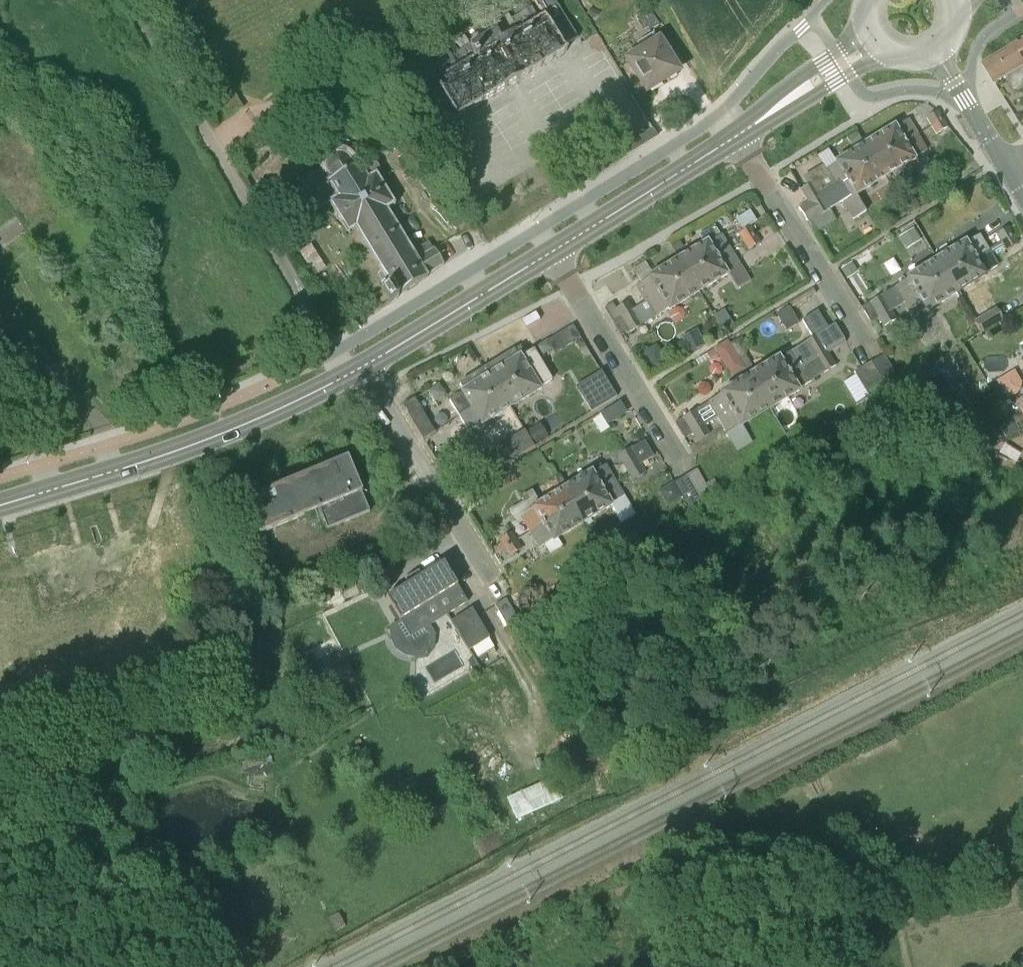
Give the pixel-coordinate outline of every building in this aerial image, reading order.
[(425,138),(566,50),(564,45),(578,36),(555,0),(534,0),(542,12),(537,15),(532,6),(512,18),(517,27),(502,36),(497,27),(451,55),(443,41),(387,75),(425,138)] [(650,30),(661,23),(651,6),(634,14),(642,29),(647,26),(650,30)] [(595,19),(599,13),(590,8),(587,14),(595,19)] [(655,36),(652,32),(636,42),(639,47),(625,56),(647,91),(679,70),(657,35),(655,36)] [(1022,67),(1022,42),(1012,49),(1022,67)] [(1022,87),(1022,67),(1012,49),(985,65),(996,84),(1006,78),(1014,92),(1022,87)] [(227,118),(243,108),(235,96),(219,106),(227,118)] [(931,126),(942,119),(937,111),(926,118),(931,126)] [(875,161),(918,135),(908,119),(895,127),(895,126),(865,144),(875,161)] [(942,119),(931,126),(936,134),(947,127),(942,119)] [(861,142),(856,132),(847,137),(852,147),(861,142)] [(875,161),(886,179),(917,160),(915,157),(916,156),(919,160),(924,157),(922,153),(927,150),(918,135),(875,161)] [(833,186),(875,161),(865,144),(835,162),(836,164),(826,170),(823,166),(802,178),(807,185),(800,189),(808,201),(833,186)] [(368,175),(355,153),(350,148),(345,145),(338,145),(332,146),(327,149),(322,153),(320,158),(320,164),(320,170),(300,182),(317,210),(329,203),(348,232),(355,228),(385,282),(381,285),(383,290),(382,290),(389,302),(400,296),(398,294),(429,274),(445,265),(430,239),(414,249),(389,208),(397,203),(377,170),(368,175)] [(858,196),(886,179),(875,161),(833,186),(808,201),(798,207),(808,223),(815,234),(835,222),(828,210),(842,202),(853,220),(867,212),(858,196)] [(920,208),(913,195),(904,199),(911,212),(920,208)] [(905,214),(899,203),(892,207),(898,218),(905,214)] [(724,214),(715,220),(721,229),(730,223),(724,214)] [(764,217),(758,221),(753,224),(757,231),(768,224),(764,217)] [(688,276),(730,250),(721,234),(720,235),(714,225),(698,235),(703,244),(678,259),(688,276)] [(750,226),(737,234),(742,243),(755,235),(750,226)] [(921,239),(913,226),(902,232),(910,245),(921,239)] [(1001,243),(1013,236),(1008,227),(996,235),(1001,243)] [(755,235),(742,243),(747,251),(760,243),(755,235)] [(946,277),(988,251),(979,236),(966,244),(964,241),(935,259),(946,277)] [(1013,236),(1001,243),(1005,251),(1017,243),(1013,236)] [(685,249),(678,239),(672,243),(678,253),(685,249)] [(688,276),(697,292),(739,265),(730,250),(688,276)] [(946,277),(957,295),(986,277),(985,275),(998,267),(988,251),(946,277)] [(645,303),(688,276),(678,259),(647,278),(648,279),(635,287),(645,303)] [(903,303),(946,277),(935,259),(905,278),(906,280),(894,288),(882,295),(861,308),(870,324),(879,319),(891,311),(903,303)] [(862,286),(855,273),(845,279),(853,292),(862,286)] [(668,311),(697,292),(688,276),(645,303),(632,310),(613,322),(621,335),(630,329),(631,332),(667,310),(668,311)] [(927,313),(957,295),(946,277),(903,303),(912,318),(925,311),(927,313)] [(613,322),(632,310),(627,302),(616,309),(613,304),(605,308),(613,322)] [(981,334),(1003,320),(996,308),(973,321),(981,334)] [(733,325),(724,310),(716,315),(725,330),(733,325)] [(891,311),(879,319),(884,326),(896,319),(891,311)] [(748,374),(760,392),(826,350),(843,339),(836,328),(829,332),(818,315),(803,325),(812,339),(780,358),(779,355),(748,374)] [(704,344),(699,333),(682,341),(687,352),(704,344)] [(739,359),(745,355),(747,346),(741,336),(729,343),(734,351),(739,359)] [(724,357),(734,351),(729,343),(728,340),(714,349),(718,355),(724,357)] [(541,358),(552,351),(547,342),(546,341),(535,348),(541,358)] [(491,375),(501,391),(511,409),(542,390),(540,387),(552,380),(533,349),(520,357),(519,356),(517,357),(513,351),(488,366),(493,374),(491,375)] [(826,350),(760,392),(770,409),(800,391),(799,388),(836,365),(826,350)] [(887,389),(899,381),(884,355),(871,363),(887,389)] [(887,389),(871,363),(870,362),(854,372),(871,401),(888,391),(887,389)] [(458,416),(501,391),(491,375),(493,374),(488,366),(459,384),(463,391),(460,392),(461,393),(449,400),(458,416)] [(718,418),(760,392),(748,374),(718,393),(719,395),(708,402),(718,418)] [(588,409),(614,393),(607,382),(581,398),(588,409)] [(481,428),(511,409),(501,391),(458,416),(468,432),(479,424),(481,428)] [(743,426),(770,409),(760,392),(718,418),(735,447),(750,438),(743,426)] [(1022,409),(1022,397),(1011,404),(1004,409),(1009,418),(1022,409)] [(405,409),(423,440),(435,432),(424,414),(424,415),(420,408),(421,408),(415,398),(402,406),(405,409)] [(1009,400),(1008,401),(1002,405),(1004,409),(1011,404),(1009,400)] [(1009,418),(1010,418),(1015,426),(1022,421),(1022,409),(1009,418)] [(684,438),(693,433),(704,426),(694,410),(674,423),(684,438)] [(828,425),(834,417),(830,414),(824,421),(828,425)] [(1015,426),(1010,418),(998,426),(1006,439),(1018,432),(1015,426)] [(548,436),(540,423),(527,432),(535,444),(548,436)] [(704,426),(693,433),(698,441),(709,434),(704,426)] [(479,481),(534,447),(524,431),(477,460),(479,481)] [(628,473),(639,466),(654,457),(644,442),(619,458),(628,473)] [(260,488),(244,495),(255,522),(240,528),(245,540),(320,509),(327,529),(369,512),(345,453),(316,465),(318,471),(262,494),(260,488)] [(645,467),(653,462),(651,459),(643,464),(645,467)] [(572,506),(614,481),(605,466),(593,473),(591,470),(561,489),(572,506)] [(639,466),(628,473),(633,481),(644,475),(639,466)] [(682,477),(699,505),(721,492),(714,479),(705,484),(696,469),(682,477)] [(565,483),(559,473),(555,476),(561,486),(565,483)] [(689,511),(699,505),(682,477),(659,491),(668,507),(682,498),(689,511)] [(557,492),(561,489),(556,481),(552,484),(557,492)] [(572,506),(584,525),(612,507),(622,522),(635,514),(614,481),(572,506)] [(529,532),(572,506),(561,489),(557,492),(539,503),(531,490),(520,497),(523,502),(514,507),(529,532)] [(554,543),(584,525),(572,506),(529,532),(539,548),(544,545),(548,552),(556,547),(554,543)] [(504,547),(516,540),(512,533),(500,540),(504,547)] [(606,554),(613,550),(615,549),(606,534),(597,539),(605,553),(606,554)] [(516,540),(504,547),(510,556),(522,549),(516,540)] [(467,602),(443,563),(421,577),(418,571),(402,582),(405,587),(387,598),(400,620),(389,627),(391,639),(395,649),(405,656),(416,658),(428,656),(435,646),(436,634),(430,625),(467,602)] [(366,588),(363,582),(356,584),(358,590),(366,588)] [(331,600),(327,592),(319,595),(322,604),(331,600)] [(505,627),(517,620),(505,599),(493,606),(505,627)] [(281,625),(274,606),(265,609),(272,629),(281,625)] [(468,651),(489,638),(471,609),(450,622),(468,651)] [(320,711),(311,714),(316,729),(325,726),(320,711)] [(461,759),(449,767),(456,778),(468,771),(461,759)] [(510,798),(520,819),(556,803),(547,782),(510,798)]
